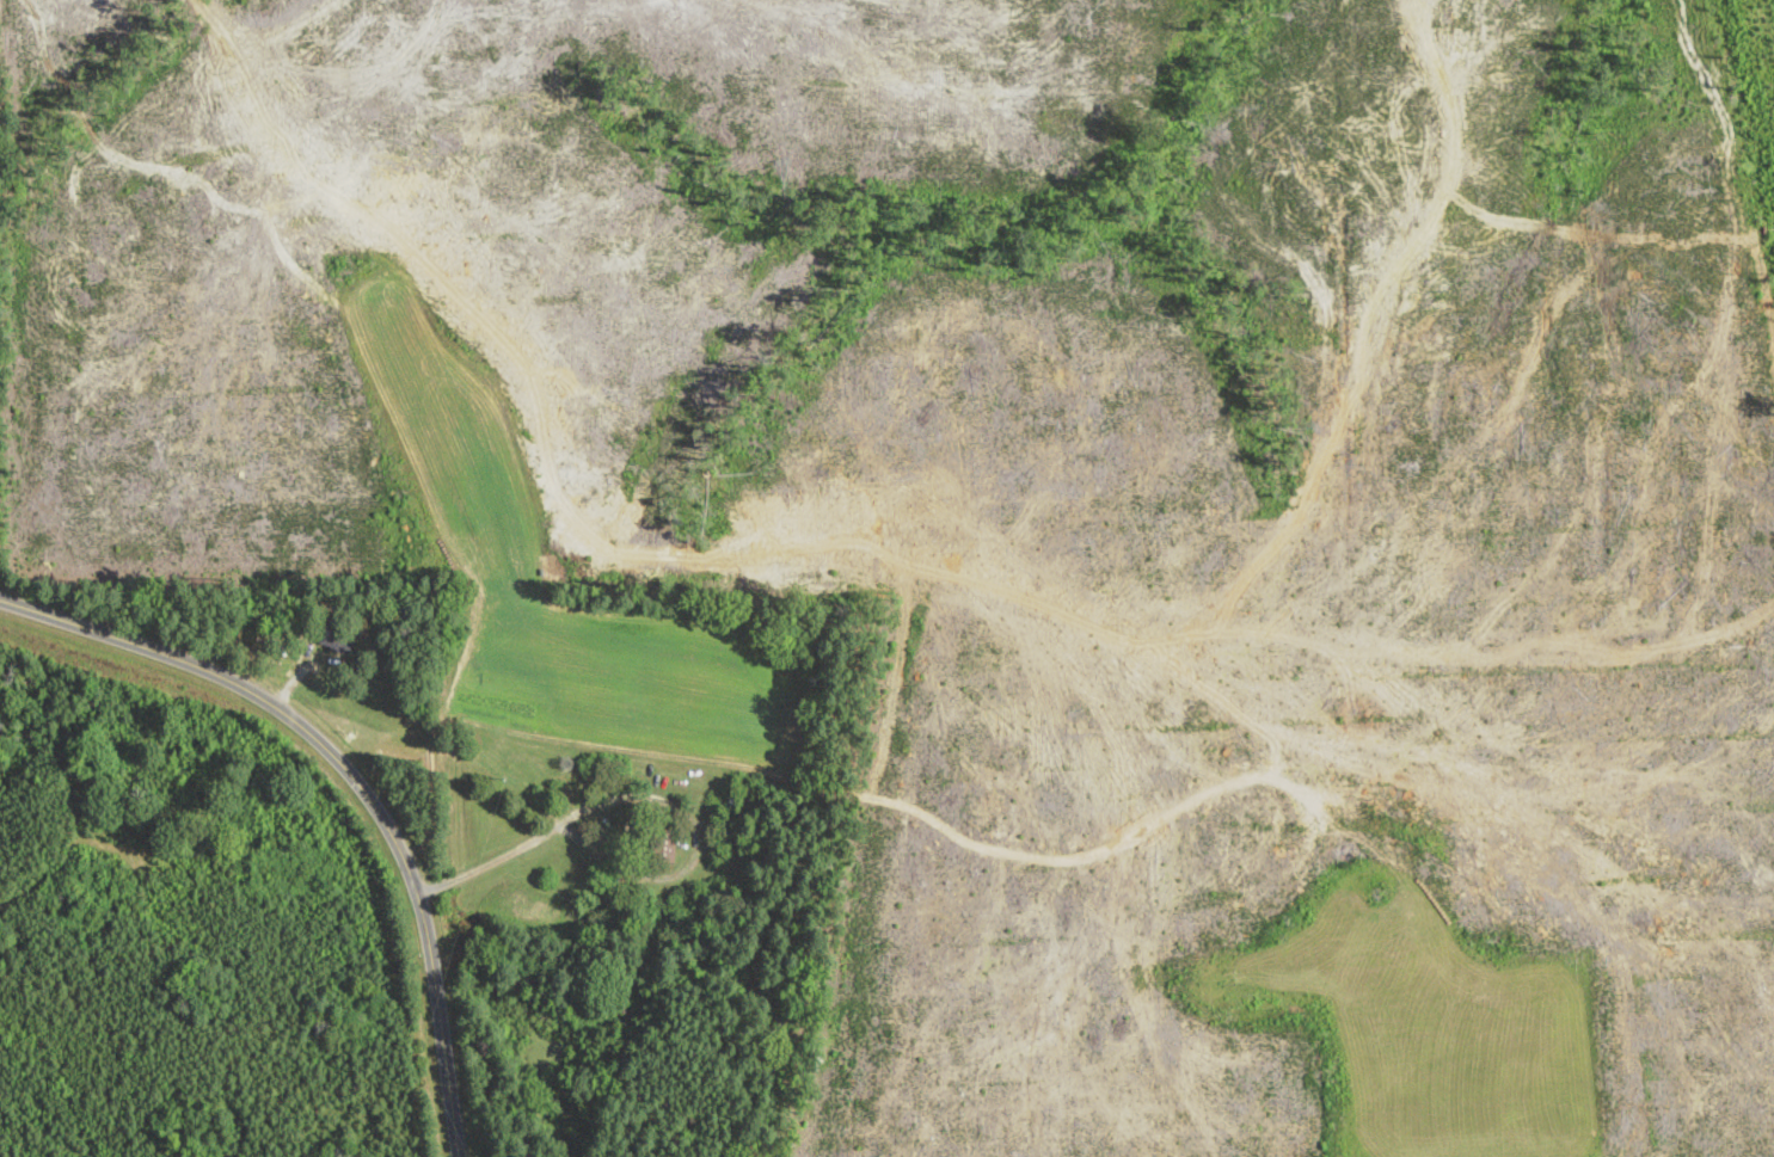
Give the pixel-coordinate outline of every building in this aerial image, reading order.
[(319,646),(350,654),(356,630),(325,622),(319,646)] [(676,863),(677,831),(654,831),(654,862),(676,863)] [(687,897),(690,904),(717,892),(714,886),(687,897)]
